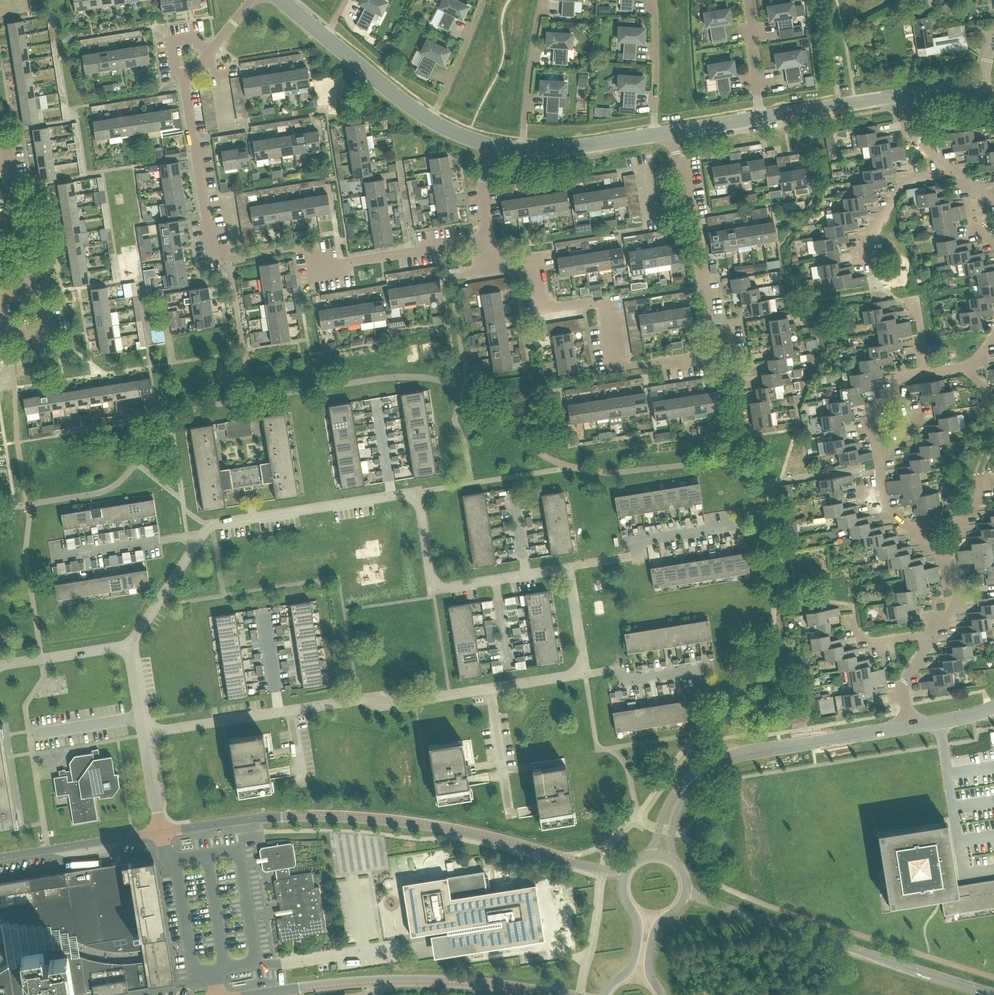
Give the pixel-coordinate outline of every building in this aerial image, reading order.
[(75,11),(88,9),(87,0),(73,0),(75,11)] [(101,7),(100,0),(87,0),(88,9),(101,7)] [(175,12),(173,0),(160,0),(162,14),(175,12)] [(188,10),(187,0),(173,0),(175,12),(188,10)] [(188,10),(201,8),(200,2),(205,1),(204,0),(187,0),(188,10)] [(387,2),(382,0),(361,0),(359,3),(365,7),(356,25),(367,31),(376,12),(381,15),(387,2)] [(468,7),(454,0),(444,0),(440,8),(445,10),(437,26),(448,31),(456,16),(462,19),(468,7)] [(561,16),(573,17),(575,0),(562,0),(561,16)] [(620,10),(632,11),(633,0),(620,0),(620,10)] [(42,3),(30,5),(31,11),(43,10),(42,3)] [(794,17),(792,3),(768,7),(770,21),(777,19),(780,38),(803,35),(802,31),(794,32),(791,17),(794,17)] [(729,9),(704,13),(706,27),(709,26),(712,43),(727,41),(724,24),(731,23),(729,9)] [(925,47),(932,38),(928,16),(911,19),(916,49),(925,47)] [(9,36),(25,34),(23,21),(7,23),(9,36)] [(643,43),(644,29),(619,27),(618,41),(624,41),(623,53),(617,53),(617,61),(623,61),(623,59),(635,59),(636,42),(643,43)] [(571,48),(572,34),(547,33),(546,47),(553,47),(552,64),(567,65),(568,48),(571,48)] [(11,49),(27,46),(25,34),(9,36),(11,49)] [(932,38),(925,47),(926,55),(963,49),(961,37),(948,39),(947,36),(932,38)] [(443,64),(449,52),(427,40),(421,52),(424,54),(414,73),(427,79),(437,61),(443,64)] [(134,46),(137,65),(150,63),(147,44),(134,46)] [(14,62),(29,59),(27,46),(11,49),(14,62)] [(124,67),(137,65),(134,46),(121,48),(124,67)] [(111,69),(124,67),(121,48),(108,50),(111,69)] [(98,72),(111,69),(108,50),(95,52),(98,72)] [(800,51),(775,55),(777,68),(784,67),(787,84),(801,82),(799,65),(802,64),(808,63),(806,50),(800,51)] [(85,74),(98,72),(95,52),(82,55),(85,74)] [(16,74),(31,72),(29,59),(14,62),(16,74)] [(731,93),(728,76),(735,75),(733,61),(708,65),(710,79),(716,78),(718,95),(731,93)] [(294,69),(297,89),(310,87),(307,67),(294,69)] [(284,91),(297,89),(294,69),(281,72),(284,91)] [(18,87),(33,84),(31,72),(16,74),(18,87)] [(271,93),(284,91),(281,72),(268,74),(271,93)] [(259,95),(271,93),(268,74),(255,76),(259,95)] [(242,76),(230,78),(231,84),(243,82),(244,88),(245,94),(246,97),(259,95),(255,76),(242,78),(242,76)] [(643,91),(644,77),(619,76),(618,89),(623,90),(622,107),(635,108),(636,91),(643,91)] [(565,96),(566,83),(541,81),(540,95),(547,95),(546,112),(558,113),(559,96),(565,96)] [(20,100),(36,97),(33,84),(18,87),(20,100)] [(36,97),(20,100),(22,112),(38,110),(41,109),(39,96),(36,97)] [(602,116),(603,108),(595,108),(594,116),(602,116)] [(157,111),(160,130),(174,128),(170,109),(157,111)] [(38,110),(22,112),(24,125),(40,123),(38,110)] [(148,132),(160,130),(157,111),(144,113),(148,132)] [(122,136),(119,117),(112,118),(111,115),(109,112),(105,113),(106,119),(109,138),(122,136)] [(135,134),(148,132),(144,113),(132,115),(135,134)] [(122,136),(135,134),(132,115),(119,117),(122,136)] [(96,140),(109,138),(106,119),(93,121),(96,140)] [(77,123),(72,123),(64,125),(66,133),(78,131),(77,123)] [(347,139),(366,136),(364,123),(345,126),(347,139)] [(856,135),(852,135),(854,148),(858,147),(869,146),(869,145),(879,144),(878,138),(876,139),(875,132),(877,132),(876,125),(864,127),(865,133),(856,135)] [(35,143),(51,140),(48,127),(32,130),(35,143)] [(964,143),(974,141),(972,129),(939,134),(940,141),(951,140),(951,139),(953,138),(954,144),(952,145),(953,152),(965,150),(965,149),(964,143)] [(304,132),(307,151),(320,149),(317,130),(304,132)] [(294,154),(307,151),(304,132),(291,134),(294,154)] [(281,156),(294,154),(291,134),(278,136),(281,156)] [(879,144),(869,145),(869,146),(871,157),(904,152),(904,149),(903,145),(892,147),(892,148),(890,149),(889,143),(891,142),(890,135),(878,137),(878,138),(879,144)] [(268,158),(281,156),(278,136),(265,139),(268,158)] [(349,152),(369,149),(366,136),(347,139),(349,152)] [(256,160),(268,158),(265,139),(249,141),(251,157),(255,156),(256,160)] [(977,153),(987,151),(985,139),(974,141),(964,143),(965,149),(967,148),(968,155),(966,155),(967,162),(978,160),(978,159),(977,153)] [(37,155),(53,153),(51,140),(35,143),(37,155)] [(234,148),(237,168),(250,165),(247,146),(234,148)] [(753,180),(750,160),(742,162),(740,152),(744,151),(743,146),(735,148),(740,182),(753,180)] [(224,170),(237,168),(234,148),(221,151),(224,170)] [(728,184),(740,182),(735,148),(727,149),(728,154),(730,153),(731,163),(725,164),(728,184)] [(166,158),(180,156),(178,149),(165,151),(166,158)] [(352,165),(371,162),(369,149),(349,152),(352,165)] [(993,163),(993,151),(987,152),(987,151),(977,153),(978,159),(981,159),(982,165),(979,165),(980,172),(992,170),(991,169),(990,163),(993,163)] [(904,152),(871,157),(873,169),(883,168),(884,173),(884,174),(896,173),(895,166),(892,166),(891,160),(894,159),(894,161),(905,159),(904,152)] [(39,168),(55,165),(53,153),(37,155),(39,168)] [(431,172),(450,169),(448,156),(429,159),(431,172)] [(785,166),(784,156),(776,157),(777,164),(778,167),(785,166)] [(764,166),(763,158),(750,160),(753,180),(766,178),(764,166)] [(162,178),(181,175),(179,162),(149,166),(150,172),(160,170),(162,178)] [(373,175),(371,162),(352,165),(354,178),(373,175)] [(728,187),(728,184),(725,164),(711,166),(715,190),(728,187)] [(779,172),(778,167),(777,164),(764,166),(766,178),(767,186),(780,184),(778,172),(779,172)] [(55,165),(39,168),(41,181),(57,178),(55,165)] [(810,167),(804,168),(807,187),(808,192),(813,191),(813,187),(813,183),(810,167)] [(804,168),(791,170),(794,189),(795,195),(808,193),(808,192),(807,187),(804,168)] [(882,174),(884,173),(883,168),(873,169),(861,171),(863,183),(874,182),(875,187),(875,188),(886,186),(885,179),(883,180),(882,174)] [(433,185),(452,182),(450,169),(431,172),(433,185)] [(655,178),(667,176),(666,170),(654,171),(655,178)] [(781,192),(794,189),(791,170),(779,172),(778,172),(780,184),(781,192)] [(618,177),(617,172),(609,173),(610,178),(611,178),(612,181),(618,180),(617,177),(618,177)] [(164,191),(183,187),(181,175),(162,178),(164,191)] [(366,195),(386,192),(384,179),(364,182),(366,195)] [(395,191),(400,190),(398,180),(388,182),(390,191),(395,191)] [(60,197),(76,195),(74,182),(58,184),(60,197)] [(430,198),(454,194),(452,182),(433,185),(434,192),(429,193),(430,198)] [(863,183),(852,185),(854,197),(864,195),(865,201),(865,202),(876,200),(877,200),(876,193),(873,194),(872,187),(875,187),(874,182),(863,183)] [(500,193),(513,191),(512,184),(499,186),(500,193)] [(626,194),(625,188),(624,185),(611,187),(614,207),(627,205),(627,200),(626,194)] [(940,204),(939,198),(937,198),(936,192),(938,192),(937,185),(924,187),(925,193),(916,195),(918,207),(930,206),(929,205),(940,204)] [(166,203),(185,200),(183,187),(164,191),(158,191),(158,194),(161,197),(165,196),(166,203)] [(601,209),(614,207),(611,187),(598,189),(601,209)] [(589,211),(601,209),(598,189),(585,191),(589,211)] [(552,192),(556,212),(569,210),(566,190),(552,192)] [(575,213),(589,211),(585,191),(572,194),(575,213)] [(368,208),(388,205),(386,192),(366,195),(368,208)] [(552,192),(540,194),(543,214),(556,212),(552,192)] [(314,196),(317,215),(330,213),(327,194),(314,196)] [(437,210),(456,207),(454,194),(430,198),(431,203),(436,203),(437,210)] [(540,194),(527,196),(530,216),(531,222),(544,220),(543,214),(540,194)] [(62,210),(78,207),(76,195),(60,197),(62,210)] [(854,197),(843,199),(844,211),(855,209),(856,215),(856,216),(867,214),(866,207),(864,208),(863,201),(865,201),(864,195),(854,197)] [(931,217),(965,212),(964,205),(952,207),(952,208),(950,209),(949,202),(951,202),(950,195),(939,197),(939,198),(940,204),(929,205),(930,206),(931,217)] [(304,217),(317,215),(314,196),(301,198),(304,217)] [(527,196),(514,198),(517,218),(530,216),(527,196)] [(292,220),(304,217),(301,198),(288,200),(292,220)] [(504,220),(517,218),(514,198),(501,200),(504,220)] [(162,217),(187,213),(185,200),(166,203),(160,204),(162,217)] [(279,222),(292,220),(288,200),(276,202),(279,222)] [(787,209),(799,207),(797,200),(785,203),(787,209)] [(266,224),(279,222),(276,202),(263,204),(266,224)] [(253,226),(266,224),(263,204),(250,206),(250,209),(251,215),(252,221),(253,226)] [(370,221),(390,218),(388,205),(368,208),(370,221)] [(64,222),(80,220),(78,207),(62,210),(64,222)] [(456,207),(437,210),(438,218),(432,219),(433,226),(440,225),(440,223),(459,220),(456,207)] [(853,215),(856,215),(855,209),(844,211),(833,213),(835,225),(845,223),(846,229),(846,230),(858,228),(857,221),(854,221),(853,215)] [(938,235),(956,232),(955,226),(953,226),(952,220),(954,219),(954,221),(966,219),(965,212),(931,217),(933,230),(937,229),(938,235)] [(733,220),(733,218),(732,213),(724,214),(726,221),(733,220)] [(708,225),(721,223),(719,215),(706,217),(708,225)] [(372,234),(392,231),(390,218),(370,221),(372,234)] [(66,235),(82,233),(80,220),(64,222),(66,235)] [(161,236),(180,233),(178,220),(159,223),(161,236)] [(760,223),(763,243),(776,241),(773,221),(760,223)] [(750,245),(763,243),(760,223),(747,225),(750,245)] [(823,227),(819,227),(821,239),(825,238),(826,239),(836,237),(837,243),(837,244),(848,242),(847,235),(845,235),(844,229),(846,229),(845,223),(835,225),(823,226),(824,227),(823,227)] [(738,247),(750,245),(747,225),(735,228),(738,251),(738,247)] [(725,253),(738,251),(735,228),(722,230),(725,253)] [(712,255),(725,253),(722,230),(709,232),(712,255)] [(392,231),(372,234),(375,247),(394,244),(392,231)] [(959,251),(958,245),(956,246),(955,239),(957,239),(956,232),(938,235),(938,242),(936,242),(938,255),(949,253),(959,251)] [(68,248),(84,245),(82,233),(66,235),(68,248)] [(163,249),(182,246),(180,233),(161,236),(163,249)] [(821,239),(814,240),(816,253),(825,251),(826,258),(838,256),(837,249),(835,249),(834,243),(837,243),(836,237),(826,239),(825,238),(821,239)] [(598,270),(595,251),(590,252),(588,242),(589,242),(588,238),(580,239),(581,244),(582,250),(585,272),(598,270)] [(152,242),(139,244),(141,252),(146,251),(146,252),(151,251),(153,251),(152,242)] [(667,244),(670,264),(683,262),(680,242),(667,244)] [(972,261),(972,256),(969,256),(968,250),(971,249),(970,242),(958,244),(958,245),(959,251),(949,253),(951,265),(962,263),(972,261)] [(657,266),(670,264),(667,244),(654,247),(657,266)] [(70,260),(86,258),(84,245),(68,248),(70,260)] [(165,262),(184,259),(182,246),(163,249),(165,262)] [(608,249),(611,268),(624,266),(621,247),(608,249)] [(644,268),(657,266),(654,247),(641,249),(644,268)] [(598,270),(611,268),(608,249),(595,251),(598,270)] [(631,270),(644,268),(641,249),(628,251),(631,270)] [(570,255),(573,274),(585,272),(582,250),(574,251),(574,254),(570,255)] [(146,251),(141,252),(142,260),(147,259),(146,258),(152,257),(151,251),(146,252),(146,251)] [(986,271),(985,266),(982,266),(981,260),(984,260),(983,252),(971,254),(972,256),(972,261),(962,263),(964,275),(976,273),(986,271)] [(560,276),(573,274),(570,255),(557,257),(557,258),(559,272),(560,276)] [(841,274),(841,269),(838,269),(837,263),(840,262),(838,256),(826,258),(827,264),(818,265),(820,278),(831,276),(841,274)] [(72,273),(88,270),(86,258),(70,260),(72,273)] [(167,275),(186,272),(184,259),(165,262),(167,274),(167,275)] [(261,278),(281,275),(279,262),(259,265),(261,278)] [(993,282),(993,263),(985,264),(985,266),(986,271),(976,273),(977,285),(993,282)] [(841,274),(831,276),(833,288),(867,283),(865,276),(854,278),(854,279),(852,279),(851,273),(853,273),(852,266),(840,267),(841,269),(841,274)] [(88,270),(72,273),(74,286),(90,283),(88,270)] [(167,275),(167,274),(162,275),(164,288),(188,285),(186,272),(167,275)] [(263,291),(283,288),(281,275),(261,278),(263,291)] [(751,289),(749,276),(729,279),(732,292),(739,291),(751,289)] [(292,287),(297,286),(296,278),(291,279),(291,280),(286,281),(287,287),(292,287)] [(426,282),(429,302),(442,300),(439,280),(426,282)] [(416,304),(429,302),(426,282),(413,284),(416,304)] [(991,301),(991,302),(993,302),(993,282),(977,285),(979,297),(990,295),(991,301)] [(403,306),(416,304),(413,284),(400,286),(403,306)] [(391,308),(403,306),(400,286),(387,288),(391,308)] [(93,302),(109,300),(107,287),(91,289),(93,302)] [(191,303),(211,300),(208,287),(189,290),(190,298),(186,298),(184,301),(185,304),(191,303)] [(470,298),(469,295),(468,287),(460,288),(462,300),(470,298)] [(761,300),(765,299),(765,295),(760,295),(759,287),(751,289),(739,291),(741,304),(749,303),(749,302),(761,301),(761,300)] [(265,304),(285,301),(283,288),(263,291),(265,304)] [(483,307),(502,304),(500,291),(499,291),(493,292),(487,293),(481,294),(483,307)] [(788,309),(795,308),(793,295),(786,296),(788,309)] [(988,301),(991,301),(990,295),(979,297),(968,299),(970,311),(980,309),(981,315),(981,316),(993,314),(992,307),(989,307),(988,301)] [(370,301),(373,321),(386,319),(383,299),(370,301)] [(749,302),(749,303),(751,315),(777,311),(776,306),(770,307),(768,299),(765,299),(761,300),(761,301),(749,302)] [(95,315),(111,312),(109,300),(93,302),(95,315)] [(193,316),(213,312),(211,300),(191,303),(193,316)] [(267,317),(287,314),(285,301),(265,304),(267,317)] [(360,323),(373,321),(370,301),(357,303),(360,323)] [(885,320),(885,314),(882,315),(881,308),(883,308),(882,301),(871,303),(869,303),(870,309),(862,311),(864,323),(875,322),(875,321),(885,320)] [(347,325),(360,323),(357,303),(344,305),(347,325)] [(485,320),(504,317),(502,304),(483,307),(485,320)] [(334,327),(347,325),(344,305),(331,307),(334,327)] [(677,308),(680,327),(693,325),(690,306),(677,308)] [(321,329),(334,327),(331,307),(318,310),(321,329)] [(667,330),(680,327),(677,308),(664,310),(667,330)] [(978,315),(981,315),(980,309),(970,311),(958,313),(960,325),(969,324),(970,330),(983,328),(982,321),(979,321),(978,315)] [(655,332),(667,330),(664,310),(651,312),(655,332)] [(877,333),(910,328),(909,321),(898,323),(898,324),(895,325),(894,319),(897,318),(896,311),(884,313),(885,314),(885,320),(875,321),(875,322),(877,333)] [(97,328),(113,325),(111,312),(95,315),(97,328)] [(213,312),(193,316),(194,323),(189,324),(190,332),(213,328),(213,326),(215,326),(213,312)] [(655,335),(655,332),(651,312),(638,314),(639,317),(640,323),(641,329),(642,335),(642,338),(655,335)] [(269,330),(289,327),(287,314),(267,317),(269,330)] [(472,314),(464,315),(465,323),(473,322),(472,314)] [(487,333),(507,329),(504,317),(485,320),(487,333)] [(789,330),(797,329),(796,323),(788,324),(787,317),(768,320),(770,333),(789,330)] [(99,340),(115,338),(113,325),(97,328),(99,340)] [(289,327),(269,330),(271,343),(291,340),(289,327)] [(521,327),(516,328),(512,328),(514,337),(522,335),(521,327)] [(889,343),(890,349),(890,350),(902,349),(901,342),(898,342),(897,336),(900,335),(900,337),(911,335),(910,328),(877,333),(879,345),(889,343)] [(489,345),(509,342),(507,329),(487,333),(489,345)] [(792,343),(789,330),(770,333),(772,346),(792,343)] [(554,348),(574,345),(572,332),(568,332),(562,333),(556,334),(552,335),(554,348)] [(115,338),(99,340),(101,353),(117,351),(115,338)] [(807,348),(812,347),(817,347),(816,339),(805,340),(807,348)] [(491,358),(511,355),(509,342),(489,345),(491,358)] [(792,343),(772,346),(775,359),(786,357),(794,356),(801,355),(800,352),(798,350),(793,351),(792,343)] [(888,350),(890,349),(889,343),(879,345),(867,347),(869,359),(880,357),(881,363),(881,364),(892,363),(891,355),(889,356),(888,350)] [(556,361),(576,358),(574,345),(554,348),(556,361)] [(511,355),(491,358),(493,371),(513,368),(511,355)] [(787,365),(786,357),(775,359),(767,360),(769,373),(780,371),(793,369),(792,365),(787,365)] [(878,364),(881,363),(880,357),(869,359),(858,361),(860,373),(870,371),(871,377),(871,378),(883,376),(882,369),(879,370),(878,364)] [(576,358),(556,361),(558,374),(578,371),(576,358)] [(781,378),(780,371),(769,373),(761,374),(763,387),(774,385),(774,386),(782,384),(791,383),(790,377),(781,378)] [(869,377),(871,377),(870,371),(860,373),(848,375),(850,387),(860,385),(862,391),(862,392),(873,390),(872,383),(870,384),(869,377)] [(711,385),(709,377),(701,378),(702,383),(703,387),(711,385)] [(138,380),(140,396),(153,394),(150,378),(138,380)] [(932,400),(932,399),(931,393),(945,391),(943,379),(906,385),(907,392),(919,390),(918,389),(921,388),(922,395),(919,395),(921,402),(932,400)] [(127,398),(140,396),(138,380),(125,382),(127,398)] [(115,400),(127,398),(125,382),(112,384),(115,400)] [(102,402),(115,400),(112,384),(100,386),(102,402)] [(775,393),(774,386),(774,385),(763,387),(755,388),(757,401),(768,400),(784,397),(783,392),(775,393)] [(859,392),(862,391),(860,385),(850,387),(839,389),(841,401),(851,399),(852,405),(852,406),(864,404),(862,397),(860,397),(859,392)] [(90,404),(102,402),(100,386),(87,388),(90,404)] [(77,406),(90,404),(87,388),(74,390),(77,406)] [(573,398),(573,394),(574,394),(573,389),(565,390),(565,395),(566,395),(566,399),(573,398)] [(64,408),(77,406),(74,390),(62,392),(64,408)] [(423,390),(401,394),(403,406),(425,403),(423,390)] [(934,412),(947,410),(946,404),(954,403),(952,390),(945,391),(931,393),(932,399),(934,399),(935,406),(933,406),(934,412)] [(704,393),(707,412),(720,410),(717,391),(704,393)] [(52,410),(64,408),(62,392),(49,394),(52,410)] [(631,394),(634,414),(647,412),(644,392),(631,394)] [(694,415),(707,412),(704,393),(691,395),(694,415)] [(39,412),(52,410),(49,394),(36,396),(39,412)] [(622,416),(634,414),(631,394),(618,397),(622,416)] [(691,395),(678,397),(681,417),(682,422),(695,420),(694,415),(691,395)] [(26,414),(39,412),(36,396),(23,398),(26,414)] [(609,418),(622,416),(618,397),(606,399),(609,418)] [(668,419),(681,417),(678,397),(665,399),(668,419)] [(596,420),(609,418),(606,399),(593,401),(596,420)] [(655,421),(668,419),(665,399),(652,401),(655,421)] [(850,411),(849,405),(852,405),(851,399),(841,401),(829,403),(828,403),(825,403),(827,415),(831,415),(841,413),(842,419),(843,420),(854,418),(853,411),(850,411)] [(770,412),(768,400),(757,401),(749,402),(751,415),(770,412)] [(583,422),(596,420),(593,401),(580,403),(583,422)] [(331,418),(353,414),(351,402),(329,406),(331,418)] [(405,418),(427,415),(425,403),(403,406),(405,418)] [(570,424),(583,422),(580,403),(567,405),(570,424)] [(957,415),(948,416),(947,410),(934,412),(935,419),(937,418),(938,425),(936,425),(937,431),(947,429),(960,427),(965,426),(963,416),(962,414),(957,415)] [(273,482),(276,499),(298,496),(285,412),(262,416),(270,462),(220,470),(213,424),(190,428),(204,511),(226,507),(224,490),(273,482)] [(770,412),(751,415),(753,428),(753,429),(773,425),(770,412)] [(840,419),(842,419),(841,413),(831,415),(827,415),(820,416),(822,429),(831,428),(832,434),(845,432),(843,425),(841,425),(840,419)] [(332,430),(355,426),(353,414),(331,418),(332,430)] [(427,415),(405,418),(406,430),(429,426),(427,415)] [(250,418),(238,420),(240,437),(253,435),(250,419),(250,418)] [(228,439),(240,437),(238,420),(225,422),(225,423),(226,423),(228,439)] [(937,431),(936,425),(936,424),(924,426),(926,433),(928,432),(929,439),(927,439),(927,445),(938,443),(949,441),(947,429),(937,431)] [(355,426),(332,430),(334,441),(357,438),(355,426)] [(429,426),(406,430),(408,442),(431,438),(429,426)] [(847,450),(847,444),(844,445),(843,439),(846,438),(845,432),(832,434),(833,440),(824,442),(826,454),(837,452),(847,450)] [(357,438),(334,441),(336,453),(359,449),(357,438)] [(433,450),(431,438),(408,442),(410,453),(433,450)] [(927,445),(927,439),(926,438),(915,440),(916,447),(918,446),(919,453),(917,453),(918,459),(928,457),(940,455),(938,443),(927,445)] [(847,450),(837,452),(839,464),(872,459),(871,452),(860,454),(860,455),(857,455),(856,449),(859,449),(858,441),(846,443),(847,444),(847,450)] [(336,453),(338,465),(361,461),(359,449),(336,453)] [(412,465),(435,462),(433,450),(410,453),(412,465)] [(918,459),(917,453),(917,452),(905,454),(906,461),(909,460),(910,467),(907,467),(908,472),(918,471),(930,469),(928,457),(918,459)] [(367,460),(361,461),(338,465),(340,477),(363,473),(369,472),(367,460)] [(414,477),(437,474),(435,462),(412,465),(414,477)] [(908,472),(907,467),(907,466),(895,467),(897,474),(899,474),(900,481),(898,481),(898,480),(886,481),(887,488),(920,483),(918,471),(908,472)] [(365,485),(363,473),(340,477),(342,489),(365,485)] [(830,497),(843,495),(842,488),(838,489),(837,483),(841,482),(841,483),(852,482),(851,475),(818,480),(820,493),(829,491),(830,497)] [(686,485),(689,505),(701,503),(698,483),(686,485)] [(912,496),(922,494),(920,483),(887,488),(888,495),(900,493),(899,492),(902,491),(903,498),(900,498),(902,505),(913,503),(913,502),(912,496)] [(782,485),(784,499),(792,498),(790,484),(782,485)] [(677,507),(689,505),(686,485),(674,487),(677,507)] [(662,489),(665,509),(677,507),(674,487),(662,489)] [(650,491),(654,510),(665,509),(662,489),(650,491)] [(639,493),(642,512),(654,510),(650,491),(639,493)] [(465,495),(462,496),(464,508),(465,508),(487,504),(485,492),(465,495)] [(561,492),(541,495),(543,507),(565,504),(566,504),(564,492),(561,492)] [(934,493),(922,494),(912,496),(913,502),(915,502),(916,508),(914,508),(915,515),(936,512),(935,505),(939,505),(937,492),(934,493)] [(627,495),(630,514),(642,512),(639,493),(627,495)] [(630,514),(627,495),(615,497),(618,516),(630,514)] [(821,499),(824,517),(836,515),(846,514),(845,508),(842,509),(841,502),(844,502),(843,495),(830,497),(821,499)] [(140,501),(143,516),(156,514),(154,499),(140,501)] [(129,518),(143,516),(140,501),(127,503),(129,518)] [(116,520),(129,518),(127,503),(114,505),(116,520)] [(465,508),(464,508),(466,520),(488,516),(487,504),(465,508)] [(565,504),(543,507),(545,519),(567,516),(568,516),(566,504),(565,504)] [(784,505),(787,521),(795,520),(792,504),(784,505)] [(103,522),(116,520),(114,505),(101,507),(103,522)] [(859,524),(859,518),(855,519),(854,513),(857,512),(856,505),(845,507),(845,508),(846,514),(836,515),(838,528),(847,526),(859,524)] [(90,525),(103,522),(101,507),(88,510),(90,525)] [(985,509),(987,516),(990,515),(991,522),(988,523),(989,528),(993,527),(993,508),(985,509)] [(77,527),(90,525),(88,510),(75,512),(77,527)] [(64,529),(77,527),(75,512),(61,514),(64,529)] [(859,524),(847,526),(849,537),(850,537),(851,537),(851,538),(863,536),(873,534),(872,529),(869,529),(868,523),(871,522),(870,515),(858,517),(859,518),(859,524)] [(466,520),(468,532),(490,528),(488,516),(466,520)] [(567,516),(545,519),(547,531),(569,528),(568,516),(567,516)] [(988,523),(987,521),(976,523),(977,530),(980,529),(981,536),(978,536),(979,542),(993,540),(993,527),(989,528),(988,523)] [(886,545),(885,539),(882,539),(881,533),(884,532),(883,525),(871,527),(872,529),(873,534),(863,536),(864,548),(886,545)] [(468,532),(470,543),(492,540),(490,528),(468,532)] [(569,528),(547,531),(549,543),(571,539),(569,528)] [(978,536),(978,535),(967,537),(968,544),(971,543),(972,550),(969,550),(969,549),(957,551),(958,558),(991,552),(993,552),(993,540),(979,542),(978,536)] [(886,545),(874,547),(876,558),(877,558),(878,558),(887,557),(889,556),(900,555),(899,549),(895,550),(894,543),(898,543),(896,536),(885,537),(885,539),(886,545)] [(571,539),(549,543),(551,555),(571,552),(573,552),(571,539)] [(470,543),(472,555),(494,552),(492,540),(470,543)] [(889,556),(887,557),(888,568),(891,568),(901,567),(903,566),(913,565),(912,559),(909,560),(908,554),(911,553),(910,546),(899,548),(899,549),(900,555),(889,556)] [(472,555),(474,568),(476,567),(496,564),(494,552),(472,555)] [(737,574),(749,572),(746,552),(734,554),(737,574)] [(984,571),(983,566),(993,564),(993,552),(991,552),(958,558),(959,564),(971,562),(970,561),(973,560),(975,567),(971,567),(973,574),(984,573),(984,571)] [(737,574),(734,554),(722,556),(725,576),(737,574)] [(725,576),(722,556),(710,558),(713,578),(725,576)] [(903,566),(901,567),(902,579),(905,578),(938,573),(937,566),(925,568),(926,570),(922,570),(921,564),(924,563),(923,556),(912,558),(912,559),(913,565),(903,566)] [(713,578),(710,558),(698,560),(701,580),(713,578)] [(701,580),(698,560),(686,562),(689,582),(701,580)] [(678,584),(689,582),(686,562),(674,564),(678,584)] [(678,584),(674,564),(663,566),(666,585),(678,584)] [(983,566),(984,571),(987,571),(988,577),(985,578),(986,585),(993,583),(993,564),(983,566)] [(666,585),(663,566),(650,568),(653,587),(666,585)] [(133,572),(136,587),(149,585),(147,570),(133,572)] [(123,589),(136,587),(133,572),(120,574),(123,589)] [(917,588),(918,594),(918,595),(929,594),(928,587),(925,587),(924,581),(927,580),(928,582),(939,580),(938,573),(905,578),(907,590),(917,588)] [(110,591),(123,589),(120,574),(107,576),(110,591)] [(97,593),(110,591),(107,576),(94,578),(97,593)] [(84,595),(97,593),(94,578),(81,580),(84,595)] [(71,597),(84,595),(81,580),(68,582),(71,597)] [(57,600),(71,597),(68,582),(55,585),(57,600)] [(914,595),(918,594),(917,588),(907,590),(895,592),(897,604),(907,602),(908,608),(909,609),(920,608),(919,600),(915,601),(914,595)] [(545,591),(525,594),(526,595),(527,607),(549,603),(550,603),(548,591),(545,591)] [(976,599),(978,606),(980,605),(981,612),(978,612),(979,618),(990,616),(993,615),(993,596),(989,597),(976,599)] [(310,601),(290,604),(292,616),(312,613),(310,601)] [(905,609),(908,608),(907,602),(897,604),(885,606),(888,619),(896,617),(898,623),(910,621),(909,614),(906,615),(905,609)] [(451,606),(448,607),(450,619),(473,615),(471,603),(451,606)] [(549,603),(527,607),(529,618),(551,615),(552,615),(550,603),(549,603)] [(818,630),(830,628),(829,621),(827,622),(826,615),(828,615),(828,616),(840,614),(839,607),(806,613),(808,625),(813,624),(814,630),(818,630)] [(979,618),(978,612),(978,611),(967,612),(968,619),(971,619),(972,625),(969,626),(970,631),(983,629),(992,628),(990,616),(979,618)] [(236,612),(216,616),(217,628),(238,625),(236,612)] [(312,613),(292,616),(294,628),(314,625),(312,613)] [(450,619),(452,631),(474,627),(473,615),(450,619)] [(551,615),(529,618),(531,630),(553,627),(554,627),(552,615),(551,615)] [(696,621),(699,641),(711,639),(708,619),(696,621)] [(687,643),(699,641),(696,621),(684,623),(687,643)] [(675,645),(687,643),(684,623),(672,625),(675,645)] [(238,625),(217,628),(219,640),(239,637),(238,625)] [(314,625),(294,628),(296,640),(316,637),(314,625)] [(663,647),(675,645),(672,625),(660,627),(663,647)] [(969,625),(957,626),(959,633),(962,633),(963,639),(960,640),(960,646),(971,644),(982,642),(982,641),(985,641),(983,629),(970,631),(969,626),(969,625)] [(452,631),(454,643),(476,639),(474,627),(452,631)] [(553,627),(531,630),(533,642),(555,639),(554,627),(553,627)] [(651,649),(663,647),(660,627),(648,629),(651,649)] [(834,647),(833,641),(830,642),(829,635),(831,634),(830,628),(818,630),(814,630),(814,631),(810,632),(810,638),(812,650),(823,648),(834,647)] [(640,651),(651,649),(648,629),(636,631),(640,651)] [(627,653),(640,651),(636,631),(624,633),(627,653)] [(239,637),(219,640),(221,652),(241,649),(239,637)] [(316,637),(296,640),(298,652),(318,649),(316,637)] [(847,657),(846,651),(843,652),(842,645),(845,645),(844,638),(832,640),(833,641),(834,647),(823,648),(825,660),(836,659),(847,657)] [(960,646),(960,640),(959,638),(948,640),(949,647),(952,647),(953,653),(950,654),(951,659),(961,658),(973,656),(971,644),(960,646)] [(454,643),(456,655),(456,654),(478,651),(476,639),(454,643)] [(555,639),(533,642),(535,654),(557,650),(555,639)] [(860,667),(859,662),(857,662),(856,656),(858,655),(857,648),(846,650),(846,651),(847,657),(836,659),(838,671),(845,670),(860,667)] [(241,649),(221,652),(223,663),(243,660),(241,649)] [(318,649),(298,652),(299,664),(320,660),(318,649)] [(557,650),(535,654),(537,666),(557,663),(559,663),(557,650)] [(456,654),(456,655),(458,666),(480,663),(478,651),(456,654)] [(951,659),(950,654),(950,652),(939,654),(940,661),(943,661),(944,667),(941,667),(942,673),(952,671),(963,670),(961,658),(951,659)] [(847,681),(885,675),(884,669),(872,670),(873,672),(870,672),(869,666),(872,665),(870,658),(859,660),(859,662),(860,667),(845,670),(847,681)] [(243,660),(223,663),(225,675),(245,672),(243,660)] [(320,660),(299,664),(301,675),(321,672),(320,660)] [(458,666),(460,679),(462,678),(482,675),(480,663),(458,666)] [(942,673),(941,667),(940,666),(929,668),(930,675),(933,675),(934,681),(931,681),(931,680),(919,682),(920,689),(929,687),(945,685),(954,684),(952,671),(942,673)] [(245,672),(225,675),(227,687),(247,684),(245,672)] [(321,672),(301,675),(303,688),(323,684),(321,672)] [(864,691),(865,696),(865,698),(876,696),(875,689),(872,689),(871,683),(874,682),(874,684),(886,682),(885,675),(847,681),(849,693),(864,691)] [(247,684),(227,687),(229,700),(249,696),(247,684)] [(945,685),(929,687),(930,694),(946,692),(945,685)] [(823,687),(815,688),(817,699),(825,698),(823,687)] [(842,695),(835,696),(838,714),(838,715),(867,710),(866,703),(863,703),(862,697),(865,696),(864,691),(849,693),(842,694),(842,695)] [(672,702),(675,722),(688,720),(684,700),(672,702)] [(663,724),(675,722),(672,702),(660,704),(663,724)] [(652,726),(663,724),(660,704),(648,706),(652,726)] [(640,728),(652,726),(648,706),(637,708),(640,728)] [(628,730),(640,728),(637,708),(625,710),(628,730)] [(616,732),(628,730),(625,710),(612,712),(616,732)] [(17,814),(4,732),(5,732),(3,723),(0,724),(0,826),(19,823),(18,814),(17,814)] [(239,795),(272,790),(263,734),(230,739),(233,762),(239,795)] [(437,802),(471,797),(469,785),(462,741),(429,746),(432,770),(433,773),(437,802)] [(100,757),(99,749),(92,750),(93,753),(75,755),(70,762),(72,776),(67,776),(67,775),(54,777),(57,795),(69,793),(73,823),(97,819),(94,795),(99,795),(99,797),(112,795),(113,796),(120,786),(118,778),(118,774),(118,773),(115,773),(112,756),(100,757)] [(541,826),(574,821),(565,765),(532,770),(535,791),(537,805),(539,815),(541,826)] [(956,885),(951,855),(948,856),(943,825),(907,830),(907,828),(877,832),(882,867),(883,868),(889,905),(934,898),(935,898),(938,897),(941,897),(944,915),(993,907),(993,879),(956,885)] [(277,877),(290,875),(289,867),(294,866),(296,864),(293,845),(290,843),(261,847),(259,850),(262,869),(265,871),(275,869),(277,877)] [(174,983),(154,858),(140,860),(123,863),(125,876),(131,875),(143,950),(144,961),(149,987),(164,984),(174,983)] [(1,924),(14,924),(26,926),(38,928),(51,932),(64,936),(90,946),(103,950),(115,951),(127,951),(139,950),(143,950),(131,875),(125,876),(123,863),(113,865),(103,866),(96,867),(78,870),(61,873),(43,876),(32,877),(29,877),(29,878),(15,880),(15,879),(13,880),(0,882),(0,924),(1,924)] [(487,892),(485,881),(484,871),(403,884),(411,936),(447,930),(450,947),(471,944),(473,957),(484,956),(483,950),(544,940),(536,884),(487,892)] [(274,884),(276,898),(320,892),(319,887),(314,887),(312,872),(290,875),(277,877),(277,879),(275,880),(274,882),(274,884)] [(323,911),(320,892),(276,898),(276,900),(277,901),(279,902),(280,909),(281,918),(323,911)] [(326,932),(323,911),(281,918),(276,919),(280,941),(292,940),(300,938),(301,938),(301,936),(326,932)] [(110,993),(110,994),(112,993),(126,991),(129,991),(128,990),(149,987),(144,961),(141,961),(141,962),(129,963),(117,963),(105,962),(92,960),(80,956),(63,949),(55,947),(47,947),(40,947),(32,950),(25,953),(18,958),(7,968),(0,972),(0,994),(99,994),(110,993)]
